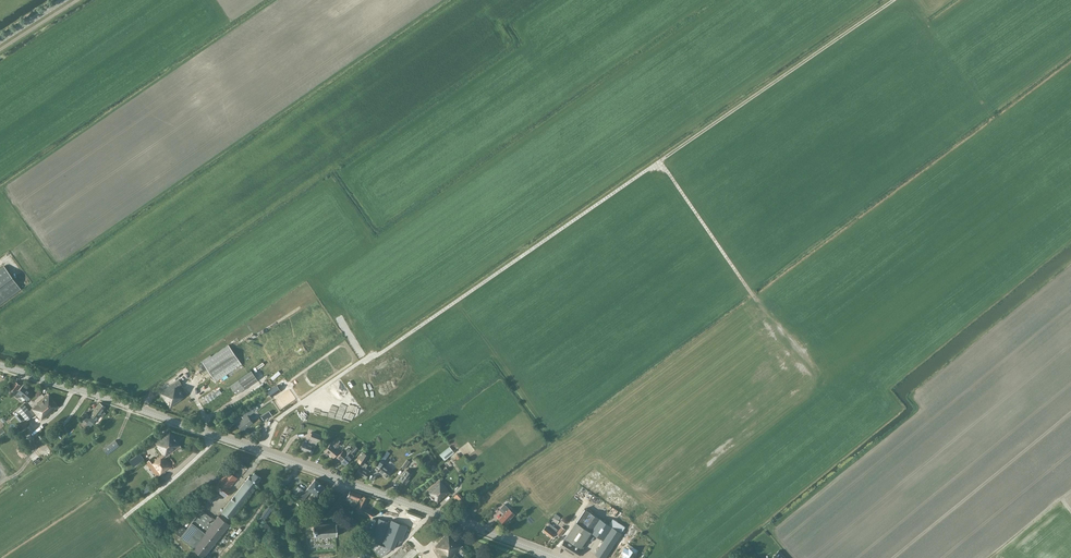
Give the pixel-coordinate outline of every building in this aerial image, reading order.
[(0,268),(0,303),(21,288),(4,265),(0,268)] [(241,364),(238,360),(228,345),(211,356),(211,355),(202,361),(203,363),(200,366),(204,371),(207,369),(215,381),(241,364)] [(344,348),(331,354),(335,363),(348,357),(344,348)] [(251,371),(229,386),(236,395),(257,380),(251,371)] [(181,399),(184,396),(178,387),(182,385),(178,380),(159,393),(170,407),(181,400),(181,399)] [(15,392),(20,385),(16,381),(10,388),(15,392)] [(198,394),(209,389),(207,385),(196,389),(198,394)] [(20,395),(26,400),(32,393),(23,386),(17,393),(15,396),(17,398),(20,395)] [(39,389),(34,394),(37,398),(42,394),(39,389)] [(45,418),(48,415),(59,406),(49,394),(30,410),(24,404),(17,409),(26,421),(35,413),(41,420),(44,417),(45,418)] [(105,407),(99,402),(90,415),(87,413),(80,423),(84,426),(87,423),(91,427),(99,415),(101,417),(103,417),(105,413),(105,412),(103,411),(105,407)] [(260,402),(251,408),(254,411),(262,405),(260,402)] [(241,430),(252,422),(248,416),(254,412),(251,408),(245,412),(245,413),(248,416),(236,424),(241,430)] [(29,423),(25,420),(20,424),(24,428),(28,426),(27,425),(29,423)] [(171,466),(165,458),(180,446),(169,432),(155,443),(158,446),(157,448),(162,455),(154,460),(155,461),(152,463),(149,460),(146,462),(157,476),(171,466)] [(311,446),(315,447),(317,442),(319,443),(322,436),(312,432),(308,444),(303,442),(301,449),(309,452),(311,446)] [(31,451),(44,442),(39,435),(26,444),(31,451)] [(338,448),(340,444),(339,443),(341,441),(338,439),(332,445),(331,444),(325,451),(326,452),(326,454),(327,455),(328,454),(333,458),(339,451),(336,448),(337,447),(338,448)] [(103,449),(107,455),(119,446),(115,440),(103,449)] [(350,450),(341,461),(344,464),(342,465),(344,467),(346,465),(346,464),(351,458),(349,456),(353,452),(355,448),(357,447),(355,446),(354,447),(351,450),(350,450)] [(449,446),(440,454),(444,460),(454,452),(449,446)] [(341,461),(350,450),(348,448),(346,451),(347,452),(346,453),(343,451),(337,458),(341,461)] [(32,459),(38,455),(34,451),(28,455),(32,459)] [(368,456),(362,452),(357,461),(361,464),(355,473),(365,479),(370,470),(366,468),(367,464),(364,462),(368,456)] [(140,453),(129,461),(133,467),(144,459),(140,453)] [(377,470),(387,477),(392,470),(387,466),(386,467),(382,464),(384,461),(381,459),(376,465),(379,467),(377,470)] [(402,468),(405,469),(410,462),(407,460),(402,468)] [(445,480),(452,474),(446,467),(439,472),(445,480)] [(229,489),(237,478),(227,470),(214,488),(225,497),(231,490),(229,489)] [(408,479),(411,474),(407,470),(404,475),(404,474),(400,480),(405,484),(409,479),(408,479)] [(249,476),(240,488),(249,495),(258,483),(257,482),(261,478),(253,473),(251,477),(249,476)] [(437,503),(449,492),(446,489),(447,488),(441,481),(442,479),(441,477),(439,479),(425,491),(437,503)] [(307,488),(304,492),(300,488),(295,494),(303,500),(310,491),(313,493),(311,496),(314,499),(316,496),(317,496),(325,487),(314,479),(307,488)] [(230,519),(249,495),(240,488),(221,512),(222,512),(219,517),(218,516),(215,519),(212,517),(211,517),(201,510),(180,537),(193,547),(192,549),(203,557),(230,524),(226,522),(229,518),(230,519)] [(361,494),(349,490),(346,499),(352,501),(351,504),(356,506),(361,494)] [(369,516),(371,511),(363,507),(368,499),(362,495),(355,509),(369,516)] [(498,519),(504,525),(514,514),(508,508),(504,504),(499,510),(504,514),(498,519)] [(584,509),(566,537),(568,538),(566,541),(565,540),(561,547),(578,557),(582,550),(581,550),(582,548),(583,549),(587,542),(586,543),(585,542),(591,532),(603,540),(595,554),(601,557),(605,557),(622,533),(612,527),(614,525),(610,522),(609,524),(584,509)] [(374,513),(371,511),(369,516),(370,517),(365,529),(364,529),(362,536),(370,540),(371,541),(369,543),(381,557),(392,548),(393,549),(402,540),(407,526),(391,520),(390,523),(378,519),(378,520),(371,518),(374,513)] [(553,512),(550,522),(556,524),(559,515),(553,512)] [(626,533),(633,523),(630,521),(623,531),(626,533)] [(314,537),(337,535),(336,522),(313,524),(314,537)] [(550,523),(549,524),(547,527),(546,526),(543,531),(551,538),(555,533),(557,529),(550,523)] [(633,525),(626,534),(632,538),(635,534),(636,535),(639,530),(638,530),(639,529),(633,525)] [(226,536),(232,540),(238,531),(232,527),(226,536)] [(565,529),(562,527),(557,533),(560,536),(565,529)] [(462,546),(448,532),(434,546),(442,554),(440,556),(443,557),(450,557),(462,546)] [(626,548),(625,547),(621,553),(624,555),(622,557),(634,557),(637,554),(639,551),(629,544),(626,548)] [(358,551),(345,557),(344,555),(338,557),(362,557),(365,556),(362,549),(358,551)]
